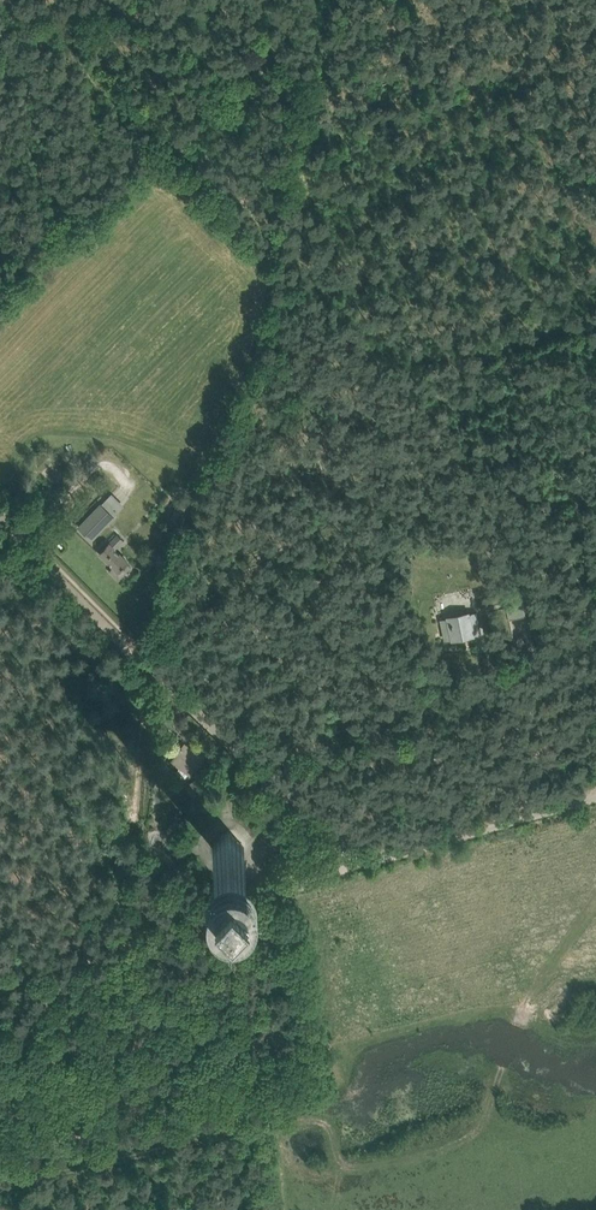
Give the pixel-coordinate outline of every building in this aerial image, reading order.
[(99,476),(94,481),(99,486),(104,482),(99,476)] [(181,498),(170,519),(182,525),(192,504),(181,498)] [(101,503),(79,526),(92,539),(114,516),(101,503)] [(109,543),(108,544),(100,553),(113,566),(109,571),(118,580),(132,566),(115,549),(123,540),(118,535),(109,544),(109,543)] [(159,552),(158,562),(168,563),(170,554),(159,552)] [(496,572),(499,580),(509,577),(507,569),(496,572)] [(504,599),(509,620),(526,616),(522,595),(504,599)] [(449,618),(440,619),(445,641),(453,639),(454,640),(472,636),(472,635),(481,633),(476,612),(468,614),(467,613),(449,616),(449,618)] [(183,743),(170,761),(179,768),(176,772),(185,778),(187,774),(189,776),(203,757),(183,743)] [(185,786),(193,798),(203,792),(195,779),(185,786)] [(228,831),(213,847),(229,863),(244,847),(228,831)]
